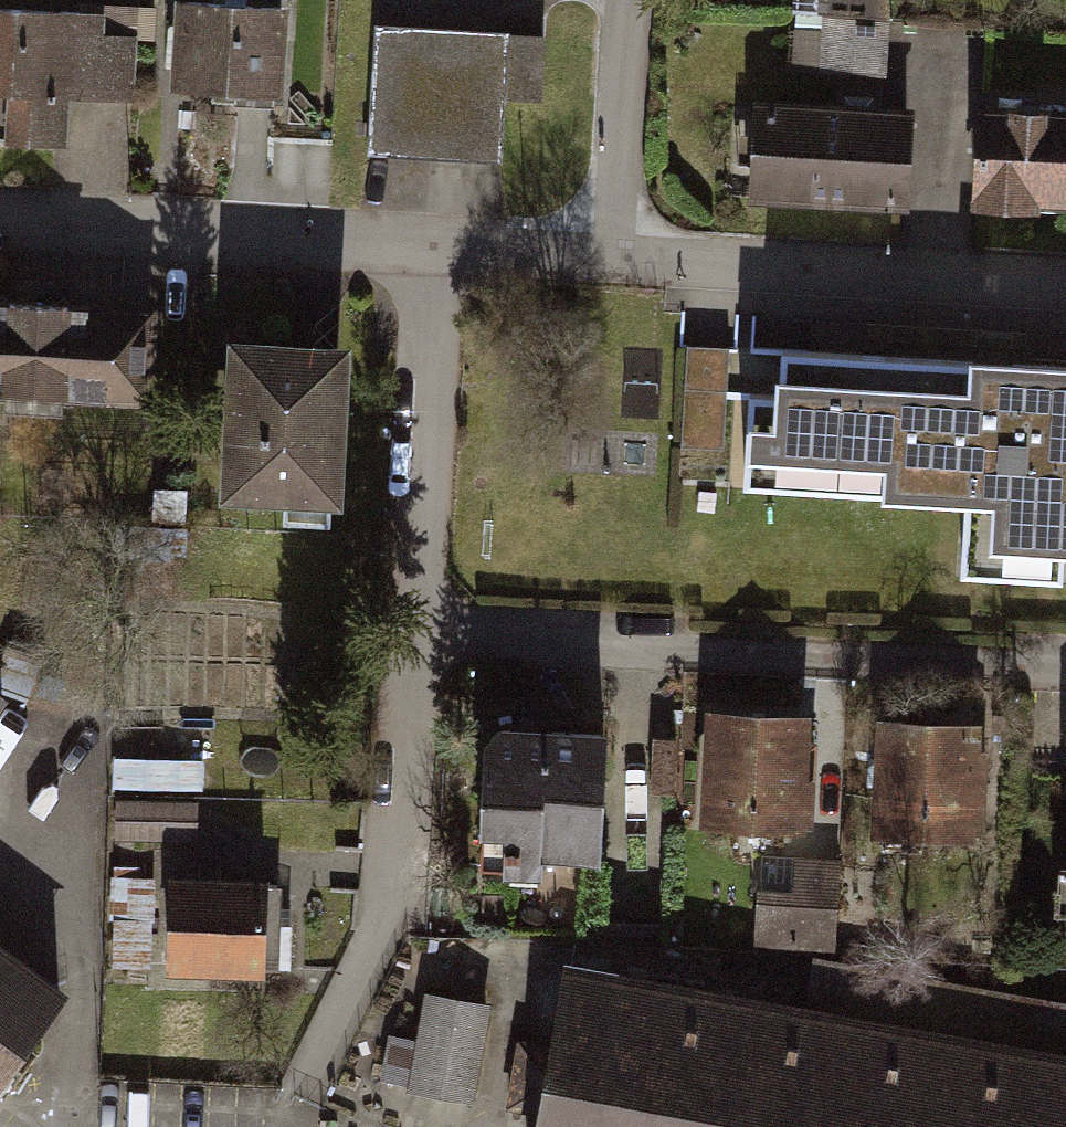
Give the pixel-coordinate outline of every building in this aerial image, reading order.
[(886,15),(887,0),(786,0),(785,7),(817,10),(886,15)] [(881,82),(886,15),(817,10),(812,77),(881,82)] [(0,13),(0,105),(87,105),(87,13),(0,13)] [(546,35),(372,23),(364,149),(494,158),(498,98),(542,101),(546,35)] [(271,28),(170,27),(170,112),(270,113),(271,28)] [(913,108),(733,97),(727,197),(907,208),(913,108)] [(971,105),(966,205),(1065,210),(1065,110),(971,105)] [(0,293),(0,397),(156,405),(160,303),(0,293)] [(347,500),(354,338),(230,333),(223,495),(347,500)] [(772,347),(771,391),(744,390),(737,487),(961,505),(957,576),(1065,578),(1065,559),(1065,553),(1065,364),(772,347)] [(0,687),(0,711),(11,695),(0,687)] [(801,710),(685,701),(677,819),(793,827),(801,710)] [(971,718),(857,712),(851,829),(965,835),(971,718)] [(594,724),(471,719),(466,851),(589,856),(594,724)] [(202,850),(204,763),(121,761),(119,848),(202,850)] [(1062,769),(1057,914),(1065,914),(1065,770),(1062,769)] [(119,881),(116,964),(154,965),(157,883),(119,881)] [(159,989),(267,995),(272,901),(165,895),(159,989)] [(71,986),(0,935),(0,1076),(71,986)] [(539,1126),(1065,1126),(1065,1001),(812,954),(805,1008),(566,968),(539,1126)] [(438,995),(411,1097),(472,1113),(499,1011),(438,995)]
